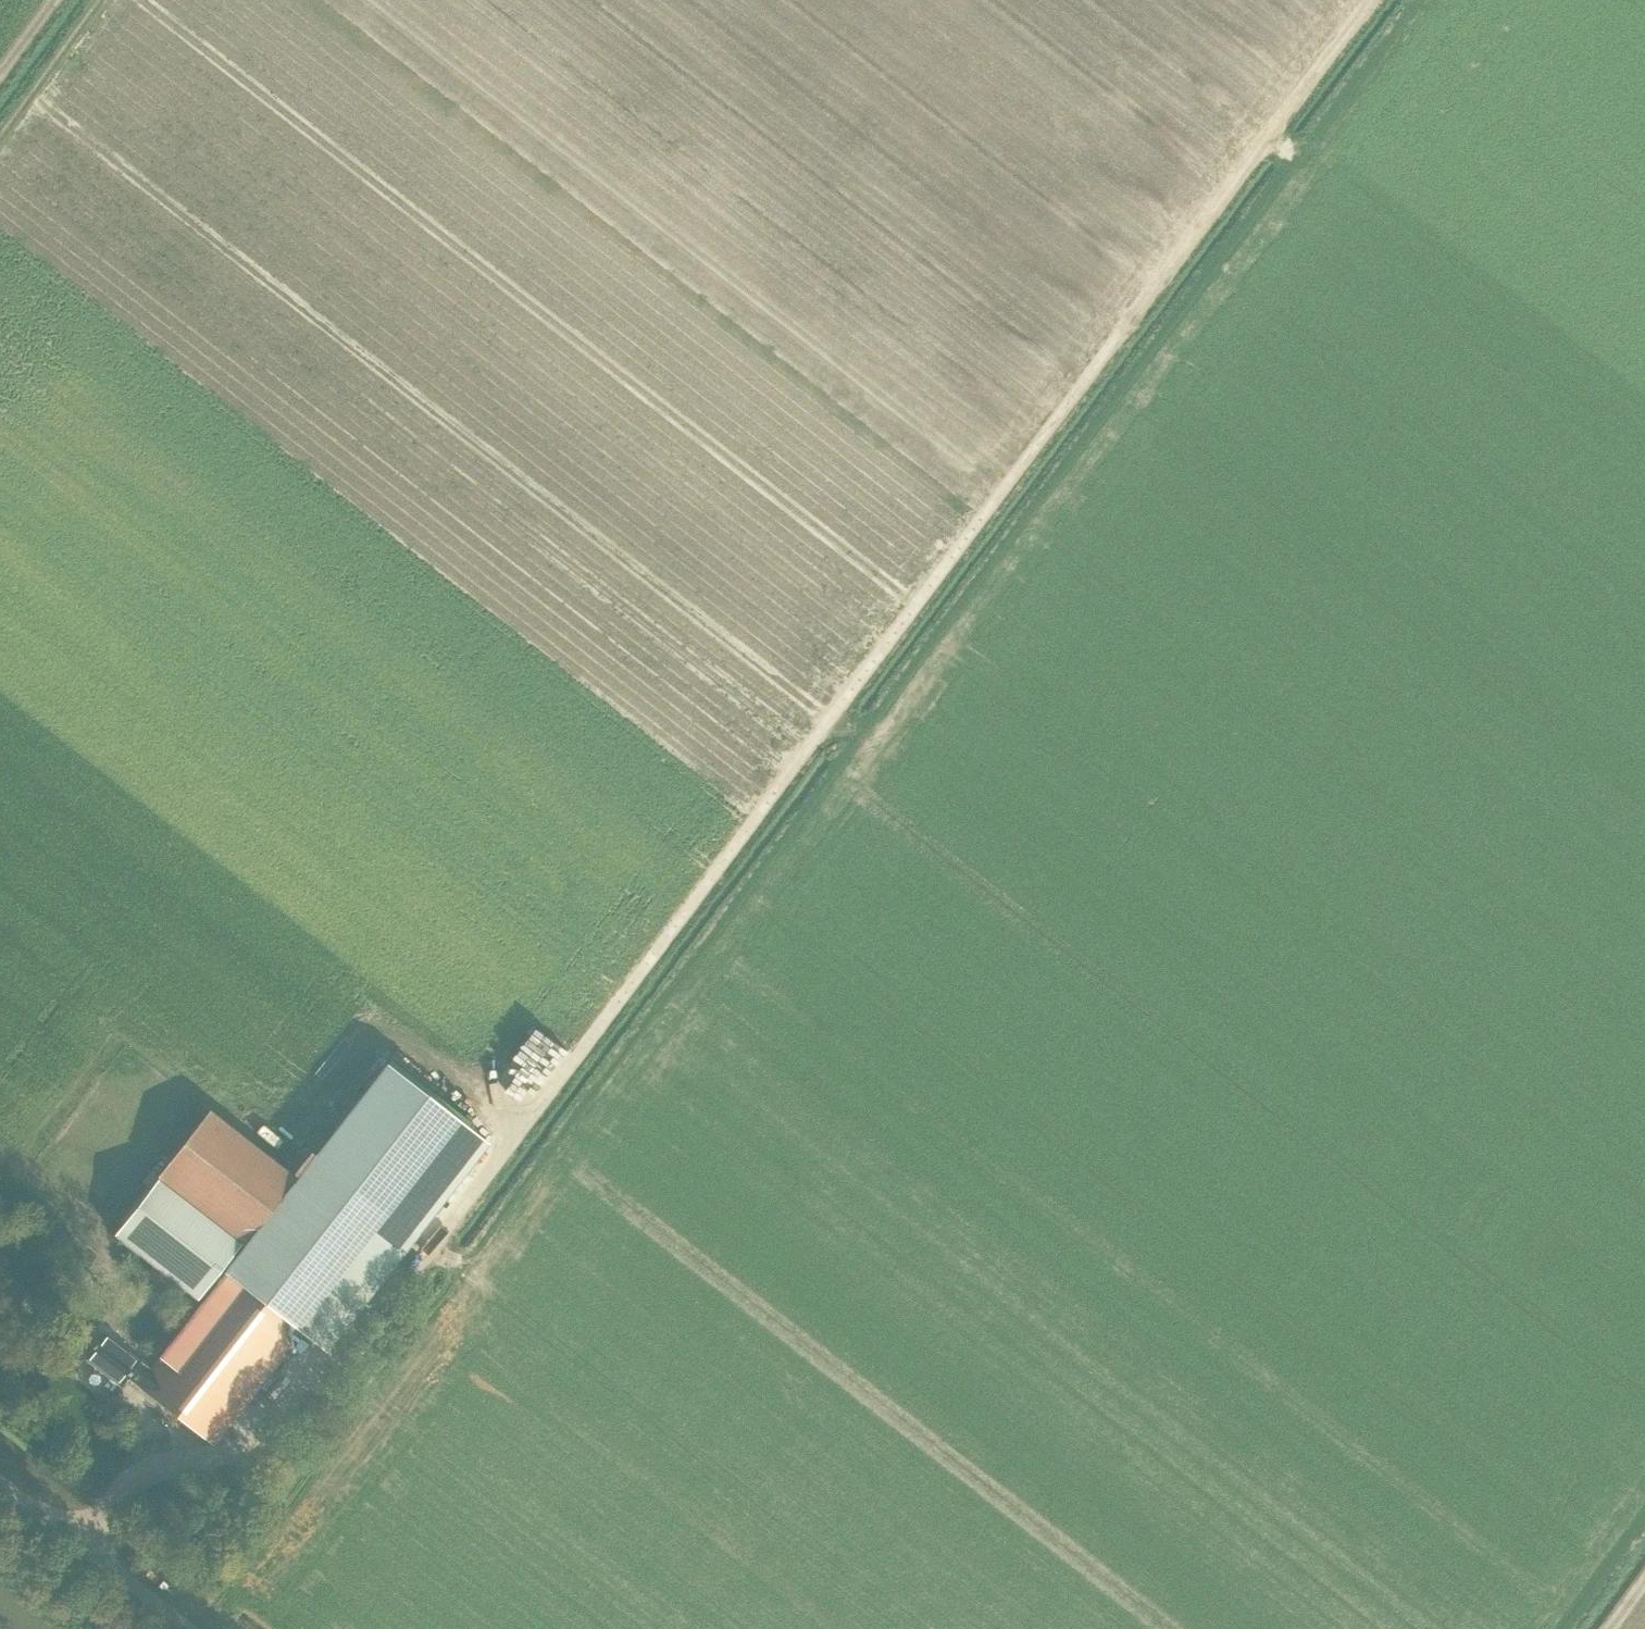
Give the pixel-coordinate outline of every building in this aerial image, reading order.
[(526,1076),(551,1044),(530,1028),(505,1060),(526,1076)] [(490,1141),(384,1060),(314,1152),(398,1216),(420,1233),(490,1141)] [(85,1356),(122,1386),(129,1377),(138,1383),(136,1384),(219,1449),(398,1216),(314,1152),(295,1176),(210,1110),(115,1235),(200,1300),(183,1323),(148,1369),(139,1364),(141,1362),(104,1331),(85,1356)] [(151,1188),(159,1178),(152,1173),(144,1182),(151,1188)] [(0,1348),(0,1370),(17,1349),(6,1340),(0,1348)] [(60,1409),(71,1399),(59,1388),(49,1399),(60,1409)]
